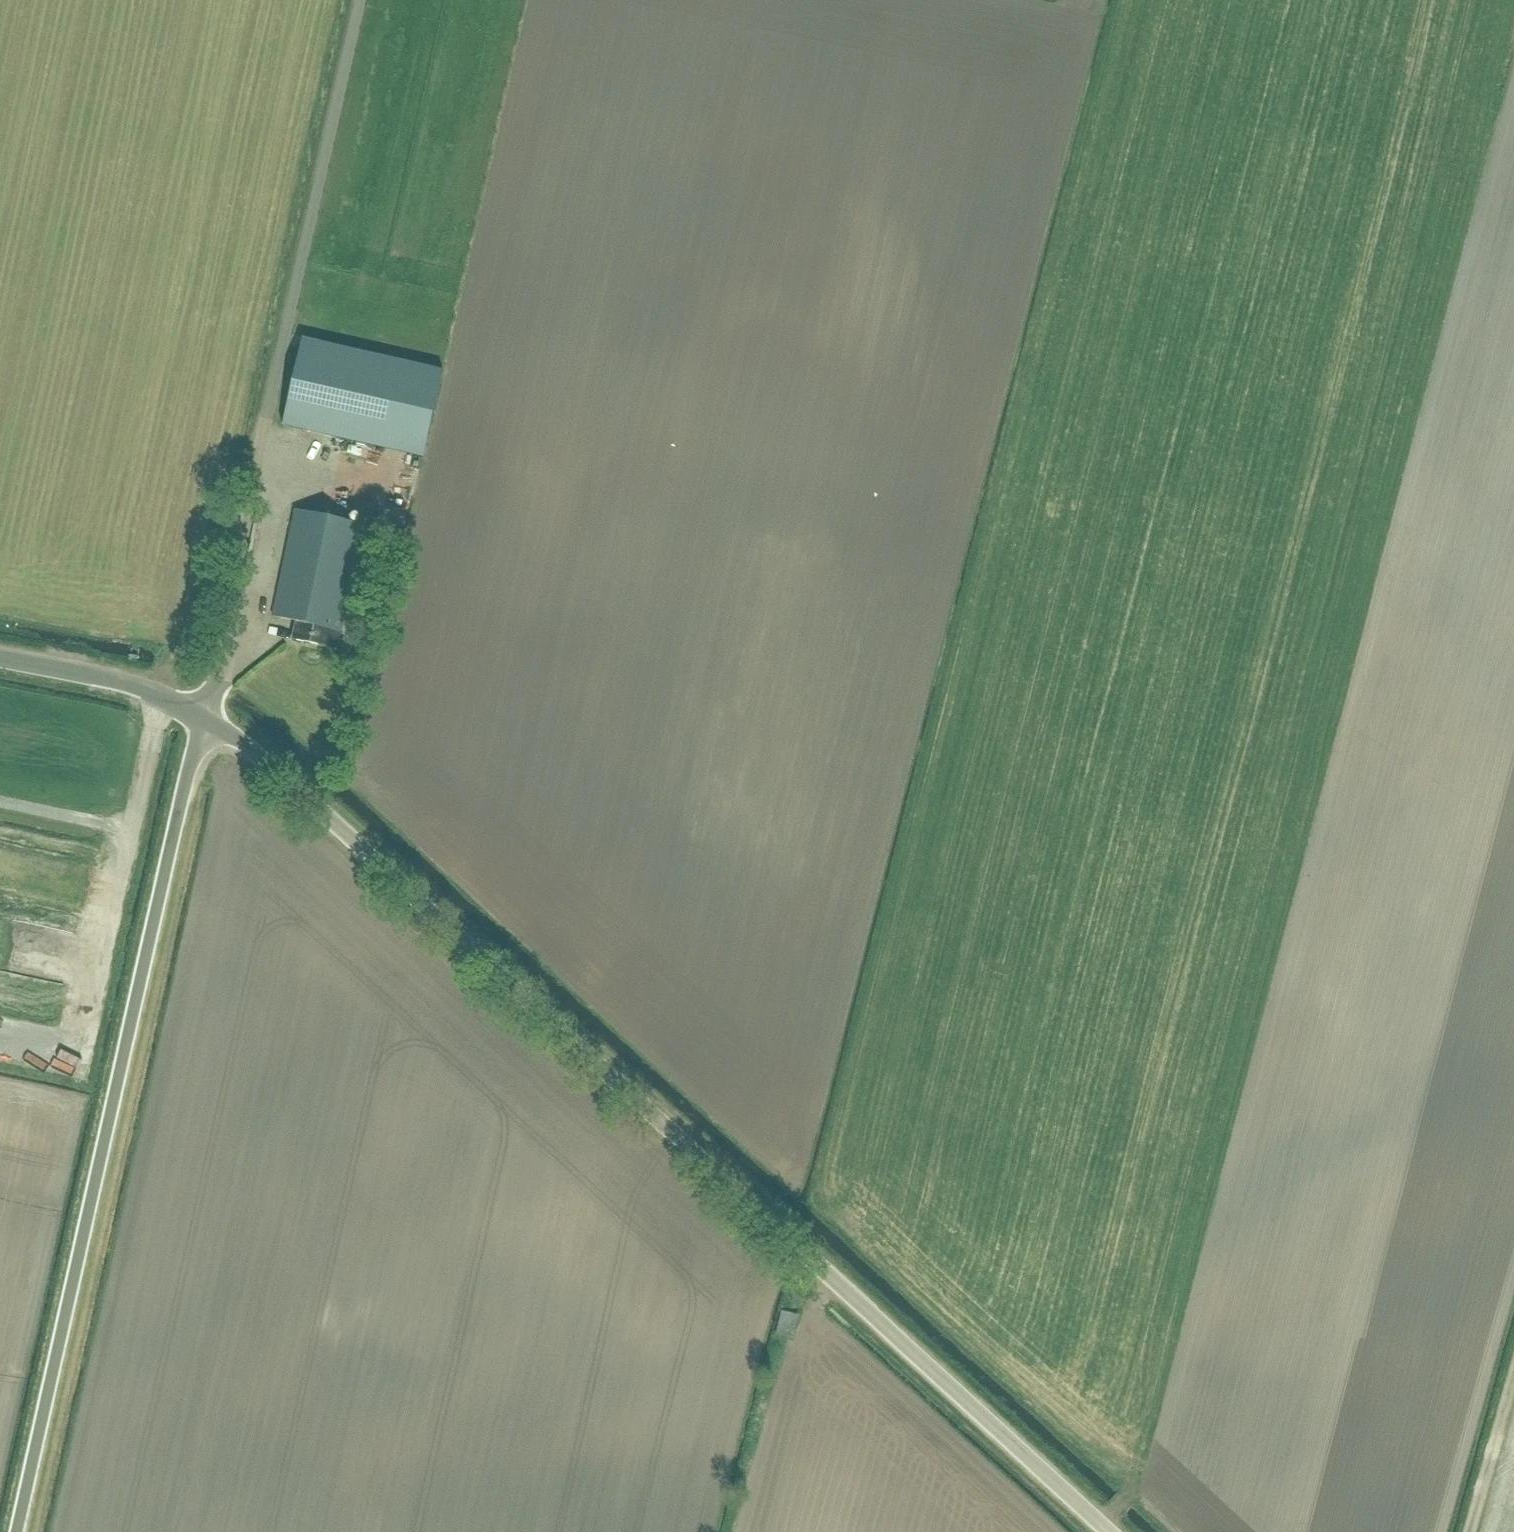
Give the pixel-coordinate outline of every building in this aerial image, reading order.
[(302,339),(283,426),(424,458),(443,372),(302,339)] [(362,524),(327,517),(294,510),(272,617),(295,622),(291,640),(336,649),(362,524)]
